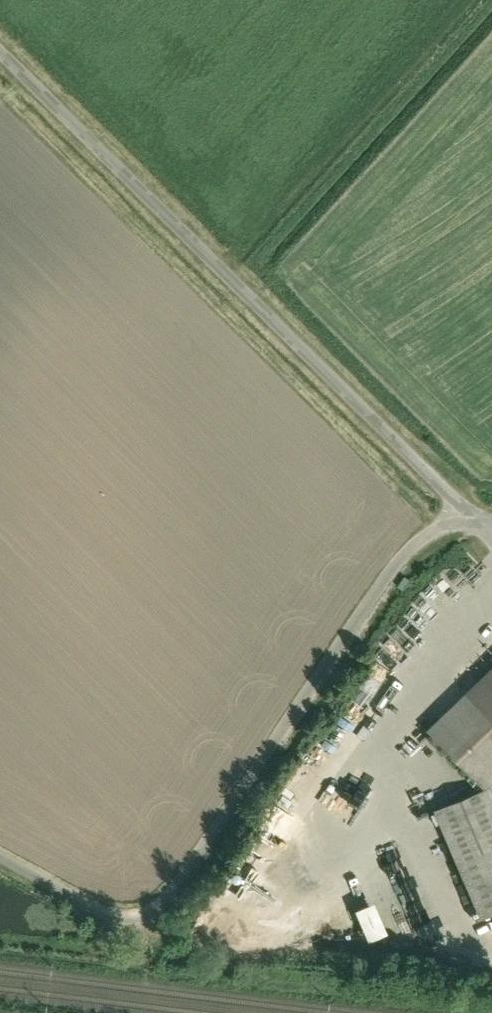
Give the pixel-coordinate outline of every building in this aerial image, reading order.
[(420,728),(478,789),(491,776),(491,659),(420,728)] [(483,787),(478,789),(427,809),(473,918),(491,911),(491,808),(483,787)]
